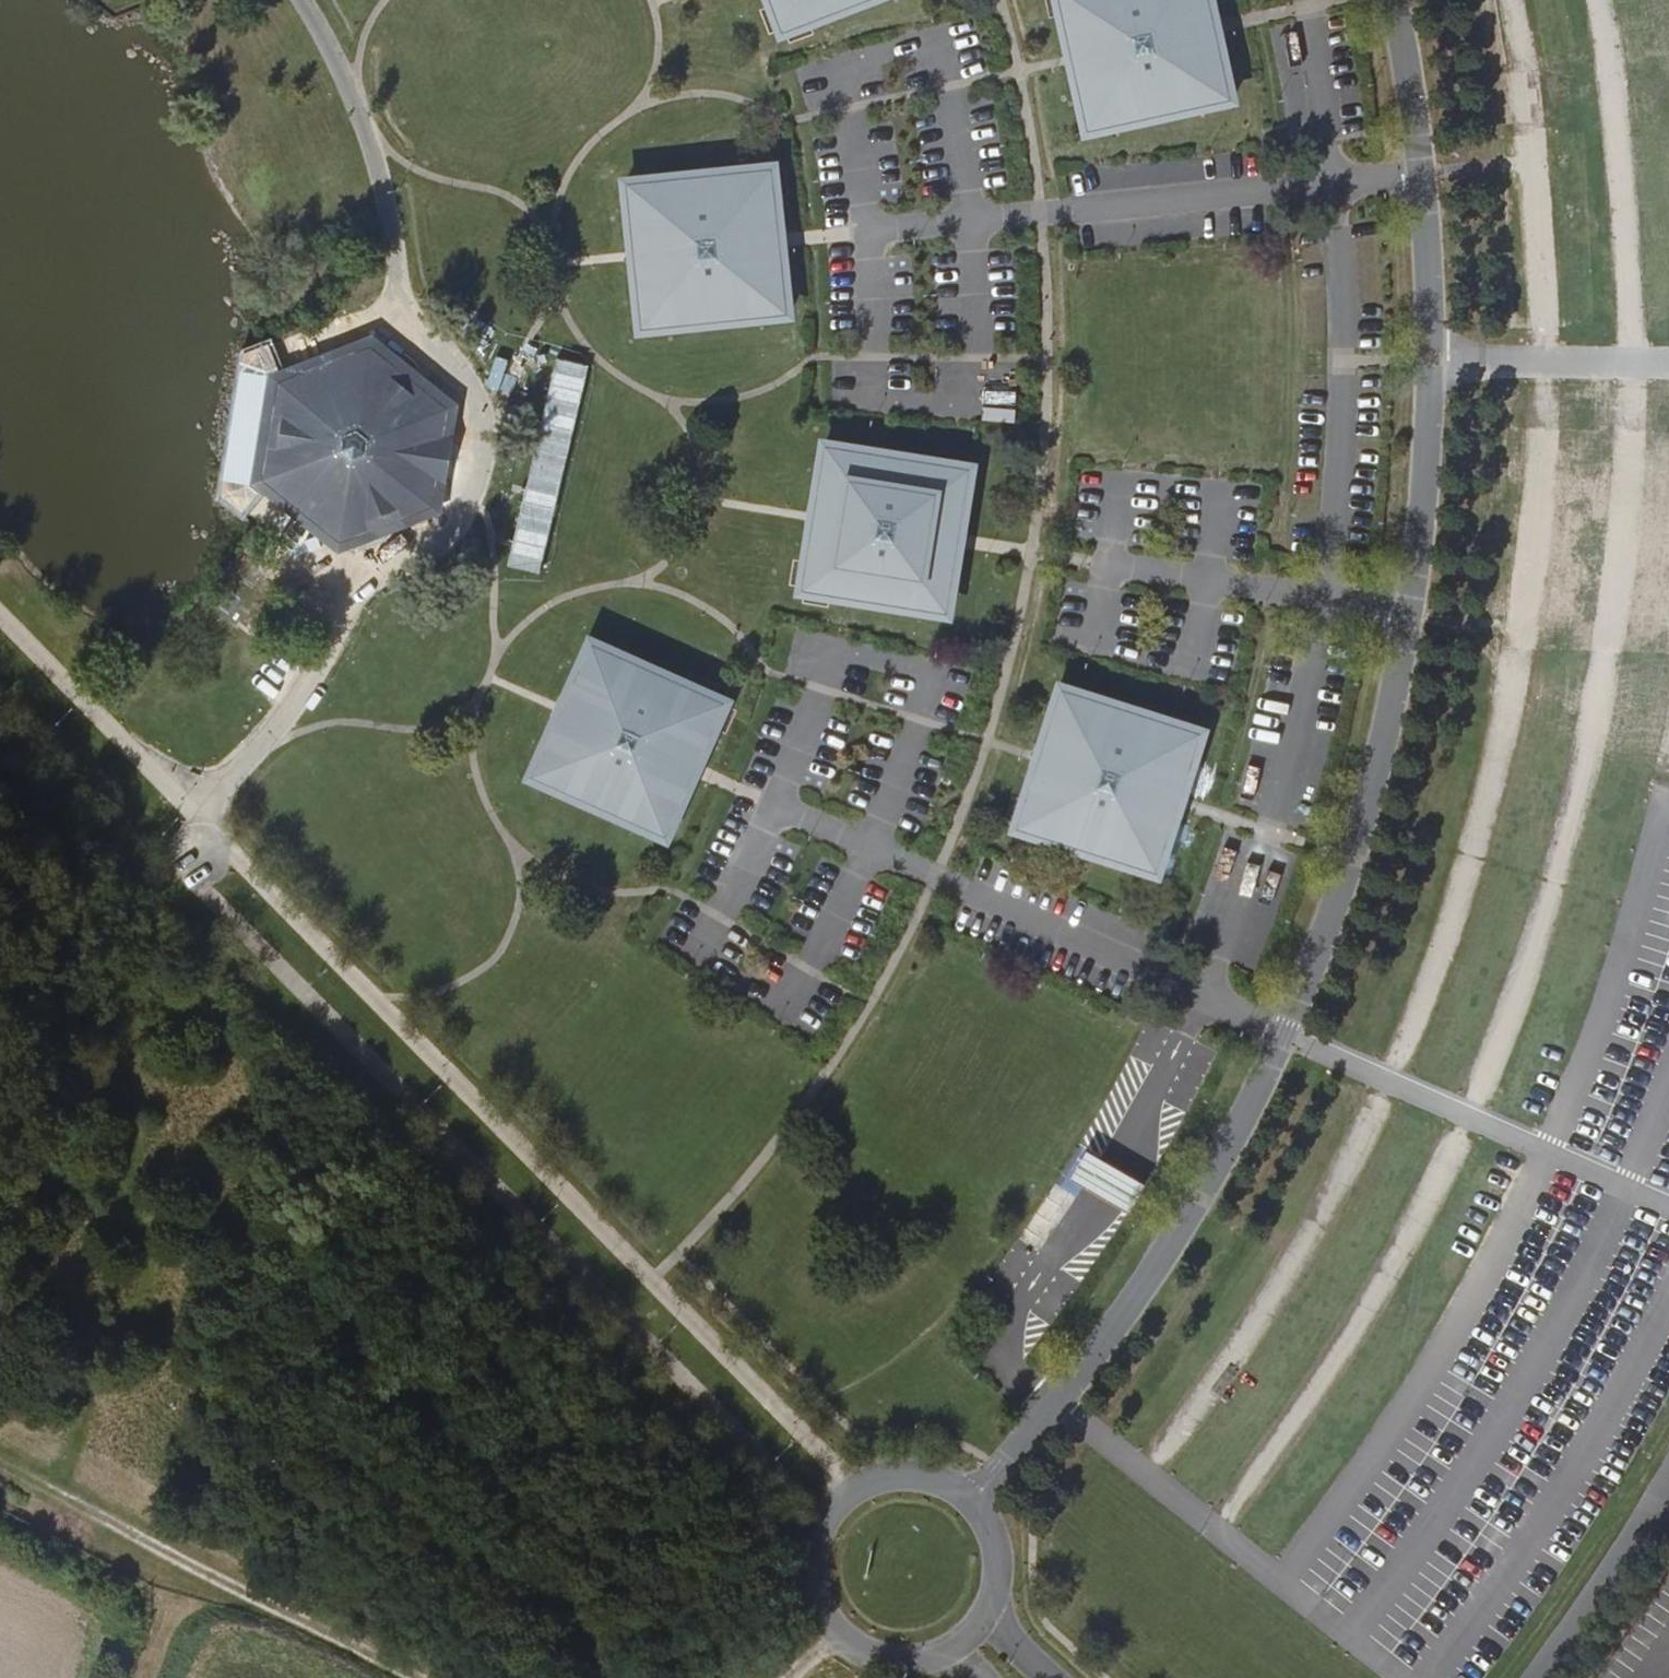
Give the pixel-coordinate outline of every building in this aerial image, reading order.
[(844,0),(807,0),(811,12),(844,0)] [(1268,84),(1251,5),(1250,0),(1094,0),(1103,38),(1120,113),(1268,84)] [(810,220),(803,147),(653,164),(661,239),(668,314),(818,298),(810,220)] [(363,531),(456,495),(465,445),(473,395),(393,331),(300,368),(292,417),(285,466),(363,531)] [(1004,454),(853,428),(842,503),(830,578),(979,602),(992,525),(1004,454)] [(556,770),(694,831),(727,757),(756,693),(616,630),(586,700),(556,770)] [(1072,744),(1047,818),(1192,866),(1218,788),(1240,721),(1094,675),(1072,744)]
